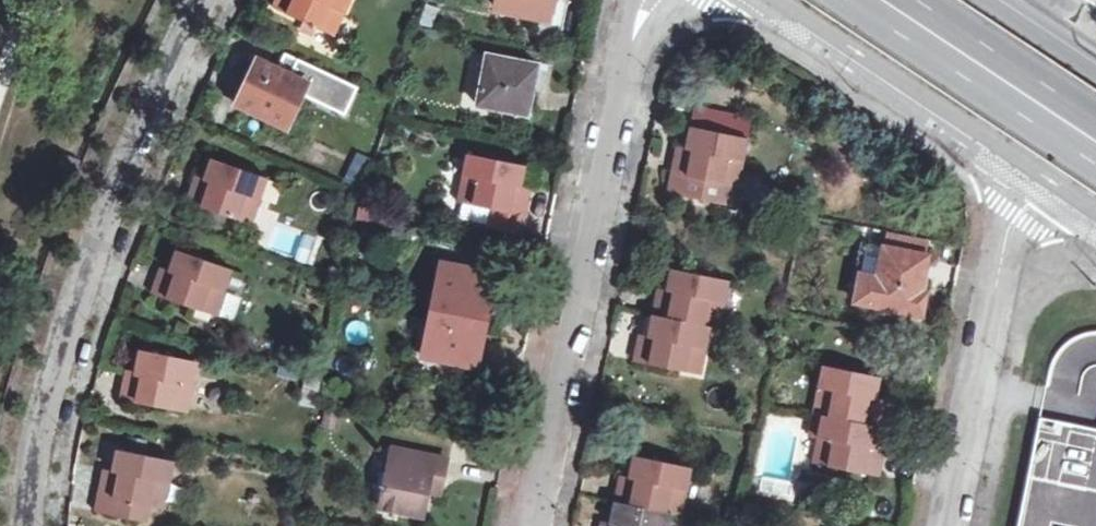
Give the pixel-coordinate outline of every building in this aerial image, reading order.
[(273,6),(334,36),(351,0),(276,0),(273,6)] [(497,7),(548,18),(552,0),(498,0),(497,7)] [(431,27),(434,16),(426,15),(423,26),(431,27)] [(424,29),(422,39),(437,40),(440,31),(424,29)] [(345,114),(357,87),(286,53),(278,69),(258,59),(237,104),(287,127),(303,94),(345,114)] [(487,54),(477,105),(528,116),(538,64),(487,54)] [(690,126),(748,138),(752,118),(696,107),(690,126)] [(673,173),(669,194),(715,203),(719,182),(739,186),(748,138),(690,126),(686,149),(677,147),(673,173)] [(359,188),(372,159),(356,151),(342,181),(359,188)] [(525,215),(530,189),(521,187),(525,166),(468,154),(458,201),(525,215)] [(187,201),(252,224),(268,178),(212,158),(205,180),(196,177),(187,201)] [(715,203),(742,208),(745,187),(739,186),(719,182),(715,203)] [(409,231),(412,217),(391,213),(389,227),(409,231)] [(771,235),(774,221),(760,218),(757,232),(766,234),(771,235)] [(757,232),(754,247),(763,249),(766,234),(757,232)] [(867,244),(856,301),(916,313),(928,256),(867,244)] [(169,271),(161,268),(152,293),(216,315),(232,269),(177,250),(169,271)] [(477,367),(496,274),(443,263),(424,356),(477,367)] [(653,315),(711,326),(720,328),(729,281),(672,270),(667,291),(658,289),(653,315)] [(701,374),(711,326),(653,315),(649,337),(640,335),(635,361),(650,364),(701,374)] [(140,351),(136,372),(127,370),(121,397),(188,411),(198,363),(140,351)] [(879,426),(885,399),(876,398),(881,376),(823,365),(814,413),(823,415),(865,423),(879,426)] [(314,404),(318,384),(303,381),(299,402),(314,404)] [(879,476),(884,450),(876,448),(879,426),(865,423),(823,415),(814,413),(809,435),(818,437),(813,462),(879,476)] [(1086,426),(1040,417),(1024,498),(1018,525),(1095,525),(1095,428),(1086,426)] [(429,489),(431,475),(445,477),(449,458),(394,447),(382,507),(424,515),(429,489)] [(95,511),(147,522),(150,506),(165,509),(175,461),(117,449),(113,469),(112,470),(104,469),(95,511)] [(634,456),(630,477),(621,475),(616,502),(672,514),(682,515),(691,467),(634,456)] [(429,489),(443,493),(445,477),(431,475),(429,489)] [(672,514),(616,502),(611,524),(601,522),(601,525),(670,525),(672,514)]
